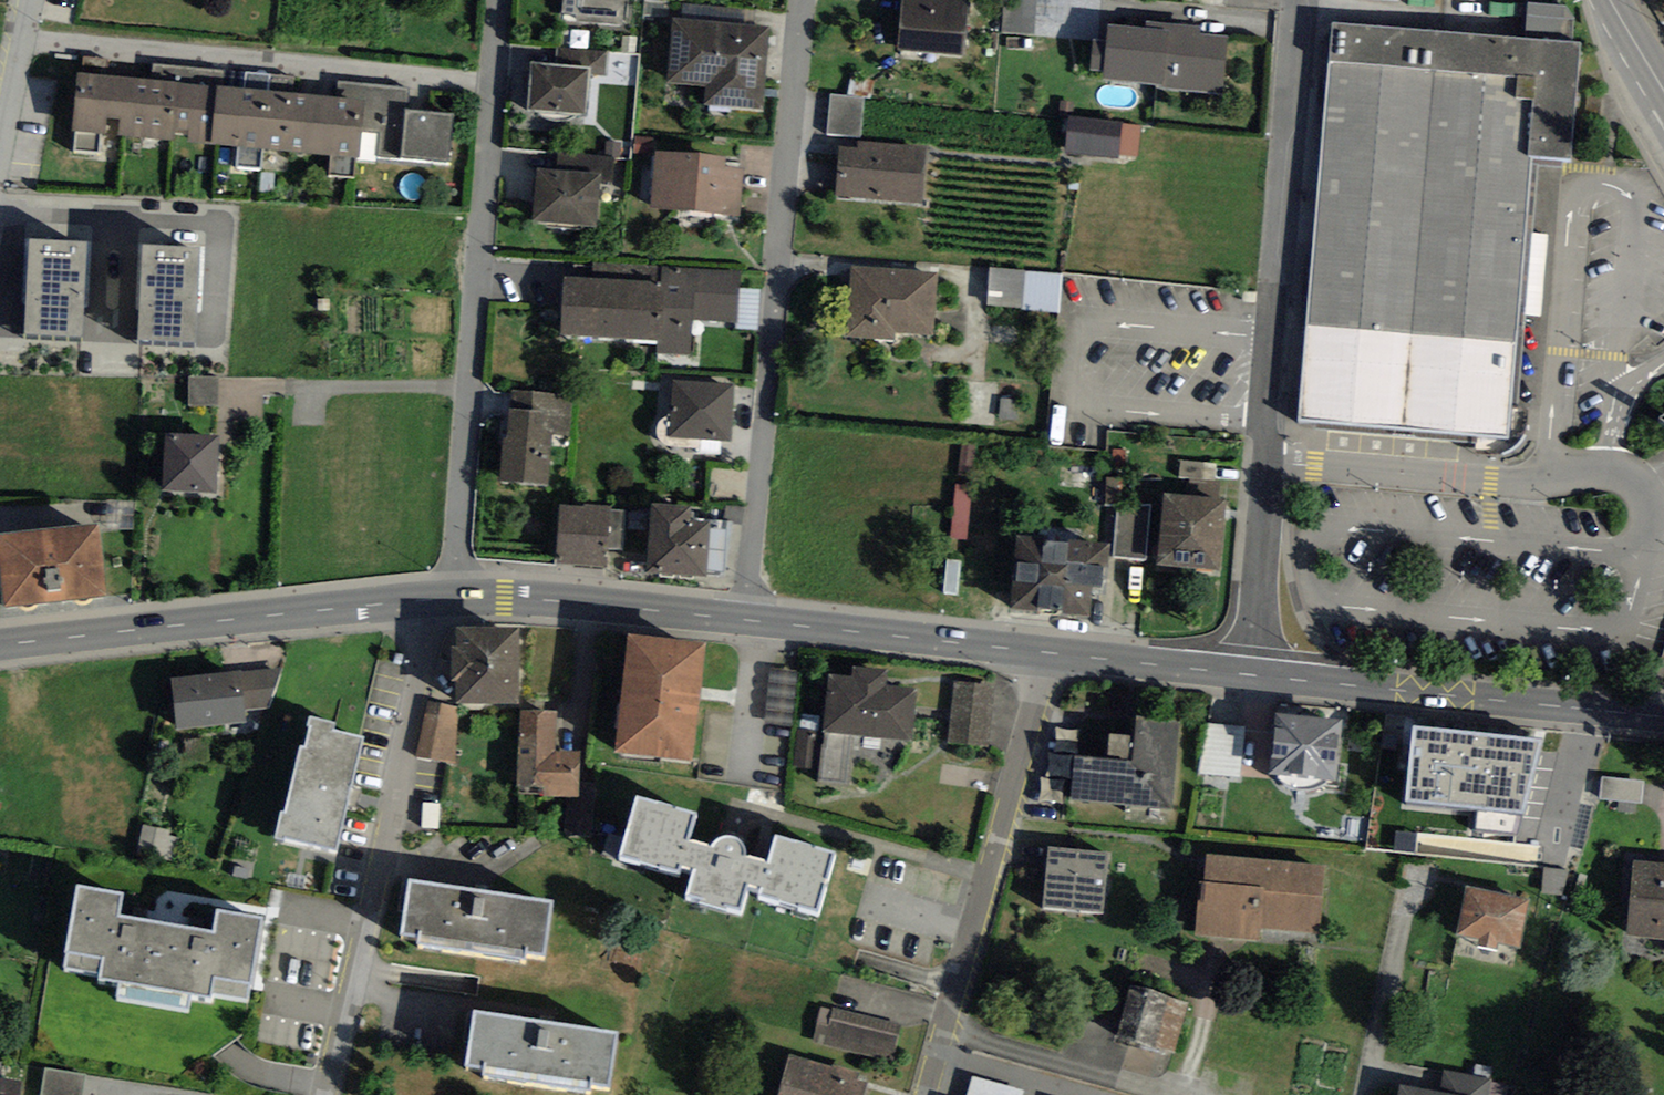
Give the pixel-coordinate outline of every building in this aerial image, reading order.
[(561,12),(575,13),(575,22),(622,27),(624,0),(562,0),(561,12)] [(899,50),(965,56),(971,0),(903,0),(899,50)] [(1000,32),(1034,34),(1037,0),(1003,0),(1000,32)] [(683,4),(682,18),(742,23),(743,8),(683,4)] [(1531,10),(1531,39),(1576,40),(1576,10),(1531,10)] [(682,18),(676,18),(670,81),(707,84),(706,104),(763,108),(770,25),(742,23),(682,18)] [(1201,25),(1147,20),(1146,28),(1108,24),(1106,39),(1093,38),(1090,71),(1104,73),(1103,78),(1163,84),(1163,86),(1222,92),(1228,37),(1200,34),(1201,25)] [(1576,47),(1334,27),(1300,416),(1511,434),(1534,157),(1567,159),(1576,47)] [(558,47),(557,65),(590,68),(589,77),(607,78),(609,50),(558,47)] [(83,57),(81,74),(106,76),(107,59),(83,57)] [(557,65),(531,62),(526,109),(585,115),(589,77),(590,68),(557,65)] [(152,80),(177,83),(178,66),(153,64),(152,80)] [(178,66),(177,83),(217,86),(218,70),(178,66)] [(81,74),(77,73),(72,132),(76,132),(74,153),(99,156),(101,135),(106,135),(107,118),(114,118),(118,77),(106,76),(81,74)] [(244,89),(268,91),(269,75),(246,73),(244,89)] [(269,75),(268,91),(293,94),(294,77),(269,75)] [(152,80),(118,77),(114,118),(119,119),(118,135),(172,140),(172,130),(177,83),(152,80)] [(849,78),(847,96),(864,97),(872,98),(874,80),(849,78)] [(336,98),(365,100),(366,84),(338,82),(336,98)] [(217,86),(177,83),(172,130),(188,132),(187,142),(211,144),(217,86)] [(449,165),(454,114),(406,109),(408,88),(366,84),(365,100),(361,133),(380,135),(378,157),(449,165)] [(244,89),(217,86),(211,144),(238,146),(236,167),(261,169),(263,149),(268,91),(244,89)] [(293,94),(268,91),(263,149),(305,153),(311,95),(293,94)] [(847,96),(830,94),(826,135),(861,138),(864,97),(847,96)] [(336,98),(311,95),(305,153),(330,155),(328,174),(353,176),(354,157),(359,158),(361,133),(365,100),(336,98)] [(1122,120),(1070,115),(1066,154),(1118,159),(1119,154),(1122,122),(1122,120)] [(1122,122),(1119,154),(1137,156),(1141,124),(1122,122)] [(839,148),(836,197),(922,203),(926,147),(859,143),(858,150),(839,148)] [(655,150),(650,207),(738,216),(743,169),(724,167),(725,156),(655,150)] [(558,151),(557,171),(602,174),(601,183),(612,184),(614,154),(558,151)] [(557,171),(536,169),(532,223),(598,228),(601,183),(602,174),(557,171)] [(87,243),(29,240),(24,338),(81,341),(87,243)] [(200,248),(141,244),(135,342),(194,345),(200,248)] [(1025,270),(988,266),(987,305),(1022,309),(1025,270)] [(938,273),(850,267),(845,336),(895,340),(895,334),(934,337),(938,273)] [(657,342),(657,355),(690,356),(692,322),(738,324),(740,289),(741,273),(661,269),(660,284),(657,342)] [(1025,270),(1022,309),(1060,314),(1062,273),(1025,270)] [(660,284),(564,279),(561,337),(657,342),(660,284)] [(761,290),(740,289),(738,324),(737,329),(758,331),(761,290)] [(218,405),(219,377),(189,376),(188,404),(218,405)] [(672,381),(668,438),(731,442),(735,386),(672,381)] [(506,410),(502,483),(547,486),(550,434),(570,435),(573,396),(518,393),(517,411),(506,410)] [(1010,404),(1011,399),(1001,398),(1000,418),(1017,419),(1017,404),(1010,404)] [(166,435),(164,492),(218,493),(220,437),(166,435)] [(972,476),(976,444),(962,442),(958,475),(972,476)] [(1125,449),(1113,448),(1112,458),(1125,459),(1125,449)] [(1182,477),(1216,480),(1218,464),(1183,461),(1182,477)] [(1124,478),(1107,477),(1105,504),(1117,505),(1122,505),(1124,478)] [(1176,496),(1219,500),(1221,481),(1216,480),(1182,477),(1178,477),(1176,496)] [(966,540),(971,485),(956,484),(951,538),(966,540)] [(1176,496),(1164,495),(1157,566),(1220,571),(1227,500),(1219,500),(1176,496)] [(1122,505),(1117,505),(1114,557),(1147,559),(1150,507),(1122,505)] [(624,548),(626,511),(561,506),(556,562),(605,566),(606,547),(624,548)] [(651,506),(647,574),(707,577),(707,569),(710,529),(710,524),(690,522),(691,509),(651,506)] [(100,523),(48,528),(55,604),(108,598),(100,523)] [(55,604),(48,528),(0,533),(0,577),(3,609),(55,604)] [(728,530),(710,529),(707,569),(725,570),(728,530)] [(1012,537),(1006,610),(1088,616),(1090,591),(1105,592),(1108,544),(1012,537)] [(958,595),(960,560),(946,559),(944,594),(958,595)] [(519,704),(519,628),(459,627),(459,646),(452,646),(452,682),(458,682),(458,704),(519,704)] [(692,762),(706,642),(629,633),(615,753),(692,762)] [(828,673),(823,732),(911,740),(916,689),(887,686),(888,670),(853,667),(852,675),(828,673)] [(279,668),(241,671),(246,711),(267,710),(279,668)] [(793,726),(798,670),(771,668),(765,723),(793,726)] [(178,731),(247,723),(246,711),(241,671),(172,680),(178,731)] [(948,743),(988,747),(994,685),(954,681),(948,743)] [(455,763),(456,707),(429,702),(415,758),(455,763)] [(556,711),(520,710),(518,786),(544,787),(544,797),(579,797),(580,751),(556,751),(556,711)] [(1277,712),(1270,774),(1335,781),(1342,720),(1277,712)] [(337,851),(362,738),(333,731),(335,722),(308,716),(306,725),(309,726),(305,746),(301,745),(286,815),(281,814),(275,838),(285,840),(337,851)] [(1075,756),(1071,799),(1172,809),(1179,719),(1136,716),(1133,761),(1075,756)] [(1241,777),(1246,726),(1207,723),(1198,773),(1241,777)] [(1540,741),(1413,725),(1405,800),(1477,809),(1522,814),(1540,741)] [(794,767),(814,769),(818,731),(798,729),(794,767)] [(1641,803),(1644,782),(1602,777),(1601,798),(1641,803)] [(818,912),(835,852),(776,836),(768,861),(744,855),(744,851),(744,846),(741,842),(738,839),(734,837),(730,836),(725,837),(720,839),(716,841),(713,843),(710,846),(688,840),(695,813),(637,796),(617,859),(680,873),(682,865),(694,868),(684,896),(741,910),(748,884),(761,886),(758,897),(818,912)] [(445,833),(446,804),(423,803),(422,833),(445,833)] [(1476,830),(1517,836),(1522,814),(1477,809),(1476,830)] [(165,849),(169,830),(144,825),(140,844),(165,849)] [(1415,852),(1417,833),(1396,831),(1394,850),(1415,852)] [(1049,846),(1043,908),(1103,914),(1110,853),(1049,846)] [(1321,932),(1326,865),(1209,856),(1206,884),(1204,883),(1202,902),(1198,902),(1196,934),(1258,938),(1259,928),(1321,932)] [(1663,938),(1663,863),(1635,860),(1627,935),(1663,938)] [(554,899),(409,878),(401,934),(417,936),(416,944),(525,960),(526,952),(546,955),(554,899)] [(151,1003),(165,925),(118,916),(122,892),(78,885),(64,967),(99,974),(98,979),(119,983),(116,997),(151,1003)] [(1520,948),(1529,900),(1466,886),(1456,934),(1479,940),(1478,945),(1496,949),(1497,943),(1520,948)] [(218,909),(213,933),(165,925),(151,1003),(187,1010),(190,993),(210,997),(210,995),(248,1001),(263,918),(218,909)] [(1174,1050),(1188,1003),(1133,987),(1118,1039),(1162,1052),(1164,1047),(1174,1050)] [(822,1005),(813,1042),(890,1061),(900,1024),(822,1005)] [(617,1033),(474,1011),(465,1065),(483,1068),(482,1076),(591,1093),(592,1085),(608,1087),(617,1033)] [(778,1094),(863,1094),(867,1082),(857,1080),(859,1073),(790,1054),(778,1094)] [(46,1068),(41,1094),(83,1094),(86,1075),(46,1068)] [(1492,1079),(1444,1070),(1440,1091),(1463,1094),(1490,1094),(1492,1079)] [(973,1076),(967,1094),(1024,1094),(1025,1091),(973,1076)] [(23,1082),(0,1078),(0,1094),(21,1094),(23,1082)] [(1398,1094),(1463,1094),(1440,1091),(1400,1084),(1398,1094)]
